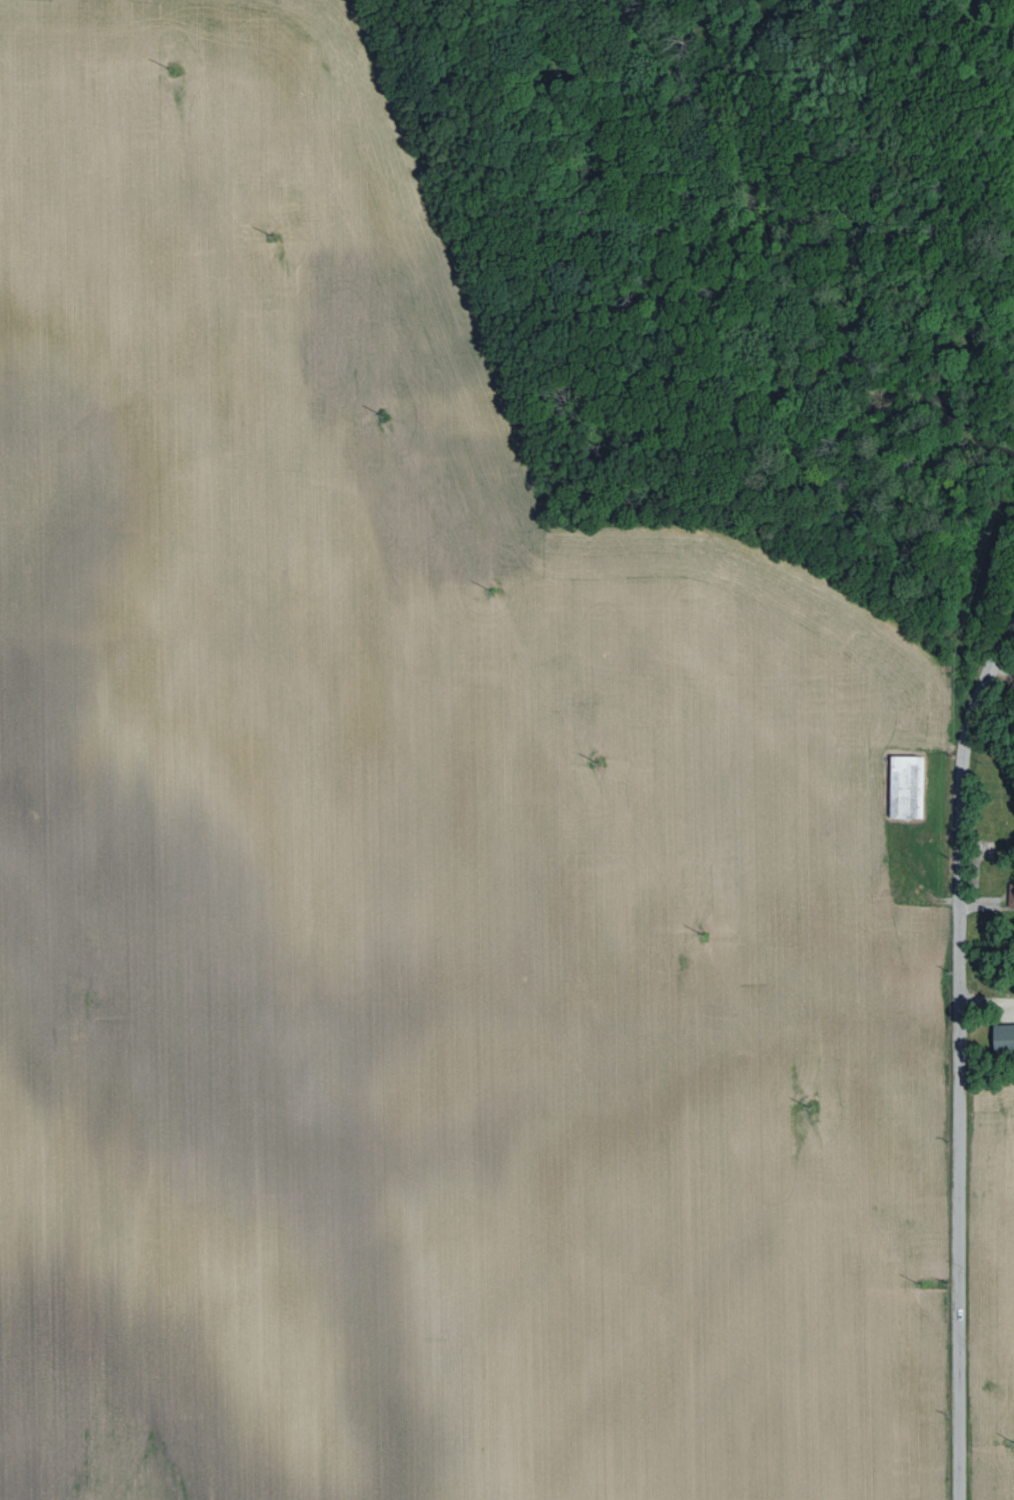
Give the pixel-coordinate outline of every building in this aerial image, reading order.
[(922,756),(888,756),(888,818),(922,818),(922,756)] [(990,1052),(1013,1051),(1013,1024),(990,1025),(990,1052)]
